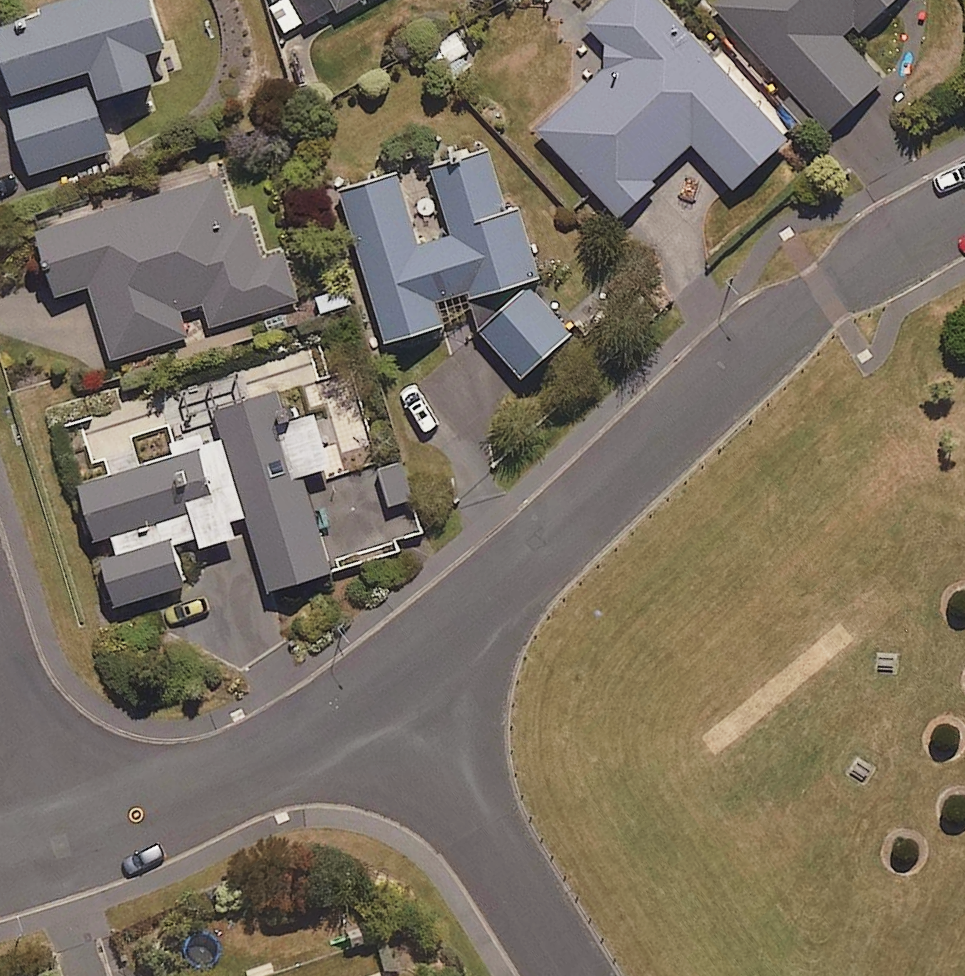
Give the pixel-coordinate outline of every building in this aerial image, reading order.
[(7,106),(26,170),(109,145),(93,92),(152,74),(143,45),(161,39),(150,0),(50,0),(51,2),(0,17),(0,58),(14,103),(7,106)] [(284,30),(307,17),(316,33),(375,0),(267,0),(284,30)] [(619,214),(658,177),(655,174),(692,139),(696,143),(731,181),(784,131),(662,0),(604,0),(583,20),(615,55),(538,127),(619,214)] [(708,1),(823,127),(883,71),(845,29),(853,22),(859,28),(890,0),(709,0),(708,1)] [(437,295),(466,287),(468,295),(538,276),(518,201),(505,205),(488,143),(429,159),(449,232),(417,241),(397,168),(339,184),(381,336),(443,319),(437,295)] [(109,351),(188,329),(182,308),(201,302),(207,323),(298,297),(284,250),(261,257),(247,209),(234,213),(221,169),(34,223),(53,291),(88,281),(109,351)] [(519,371),(566,328),(525,282),(477,325),(519,371)] [(212,404),(221,435),(203,441),(199,427),(171,436),(167,424),(131,436),(139,461),(74,482),(113,602),(184,579),(174,549),(231,531),(226,516),(245,510),(268,583),(329,564),(300,470),(328,461),(312,410),(287,418),(276,384),(212,404)]
